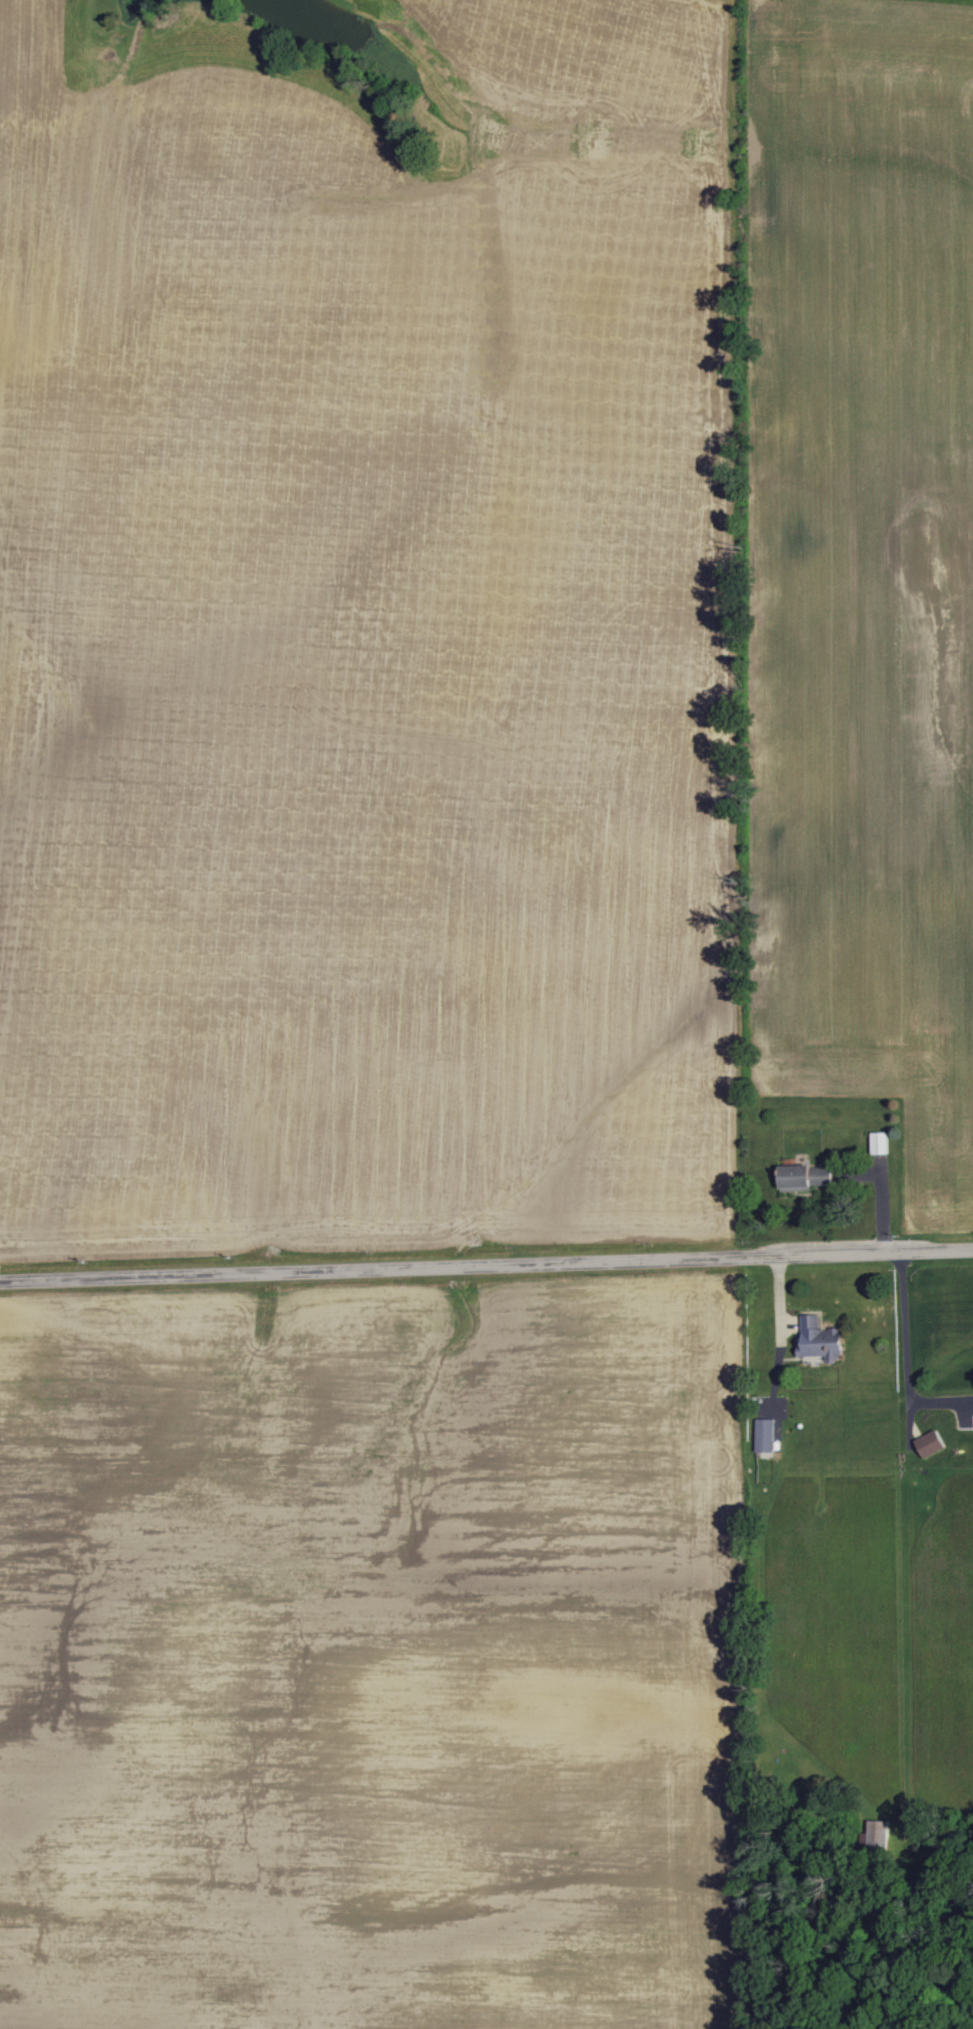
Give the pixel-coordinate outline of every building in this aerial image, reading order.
[(874,1155),(890,1154),(889,1132),(873,1133),(874,1155)] [(783,1166),(783,1189),(833,1187),(833,1165),(783,1166)] [(801,1315),(801,1355),(829,1355),(829,1361),(844,1361),(844,1328),(821,1328),(821,1314),(801,1315)] [(757,1452),(775,1452),(776,1419),(758,1419),(757,1452)] [(947,1447),(937,1429),(916,1441),(926,1459),(947,1447)]
